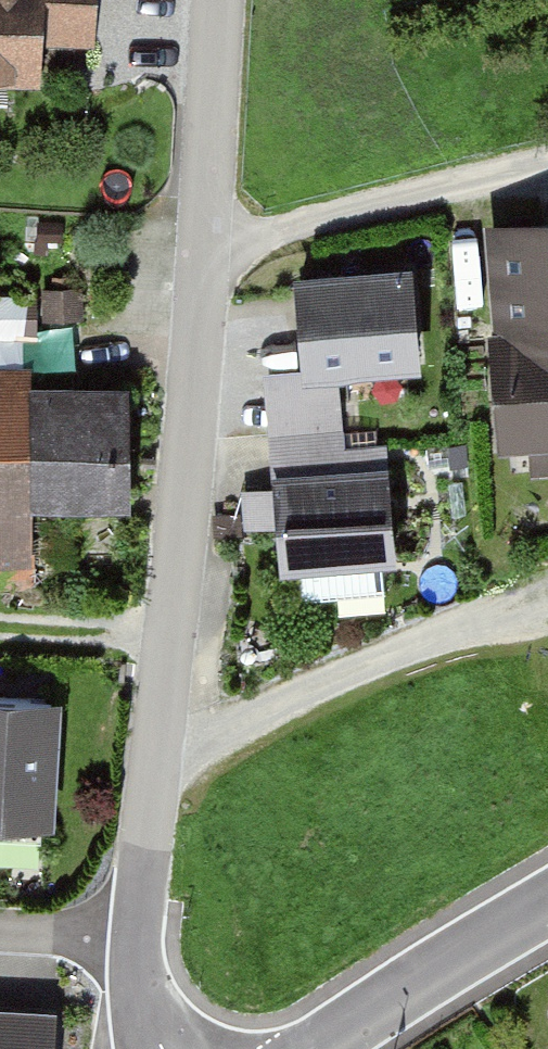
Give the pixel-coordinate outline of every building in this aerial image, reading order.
[(34,89),(35,55),(94,56),(96,0),(0,0),(0,89),(34,89)] [(475,219),(491,439),(530,436),(533,477),(547,476),(547,214),(475,219)] [(336,428),(333,378),(409,374),(403,275),(284,281),(289,379),(259,380),(262,432),(336,428)] [(35,585),(34,507),(133,505),(131,380),(30,381),(29,362),(0,363),(0,586),(35,585)] [(339,476),(336,428),(262,432),(270,577),(386,571),(381,474),(339,476)] [(45,835),(52,699),(0,696),(0,833),(45,835)] [(0,1007),(0,1048),(57,1048),(59,1010),(0,1007)]
